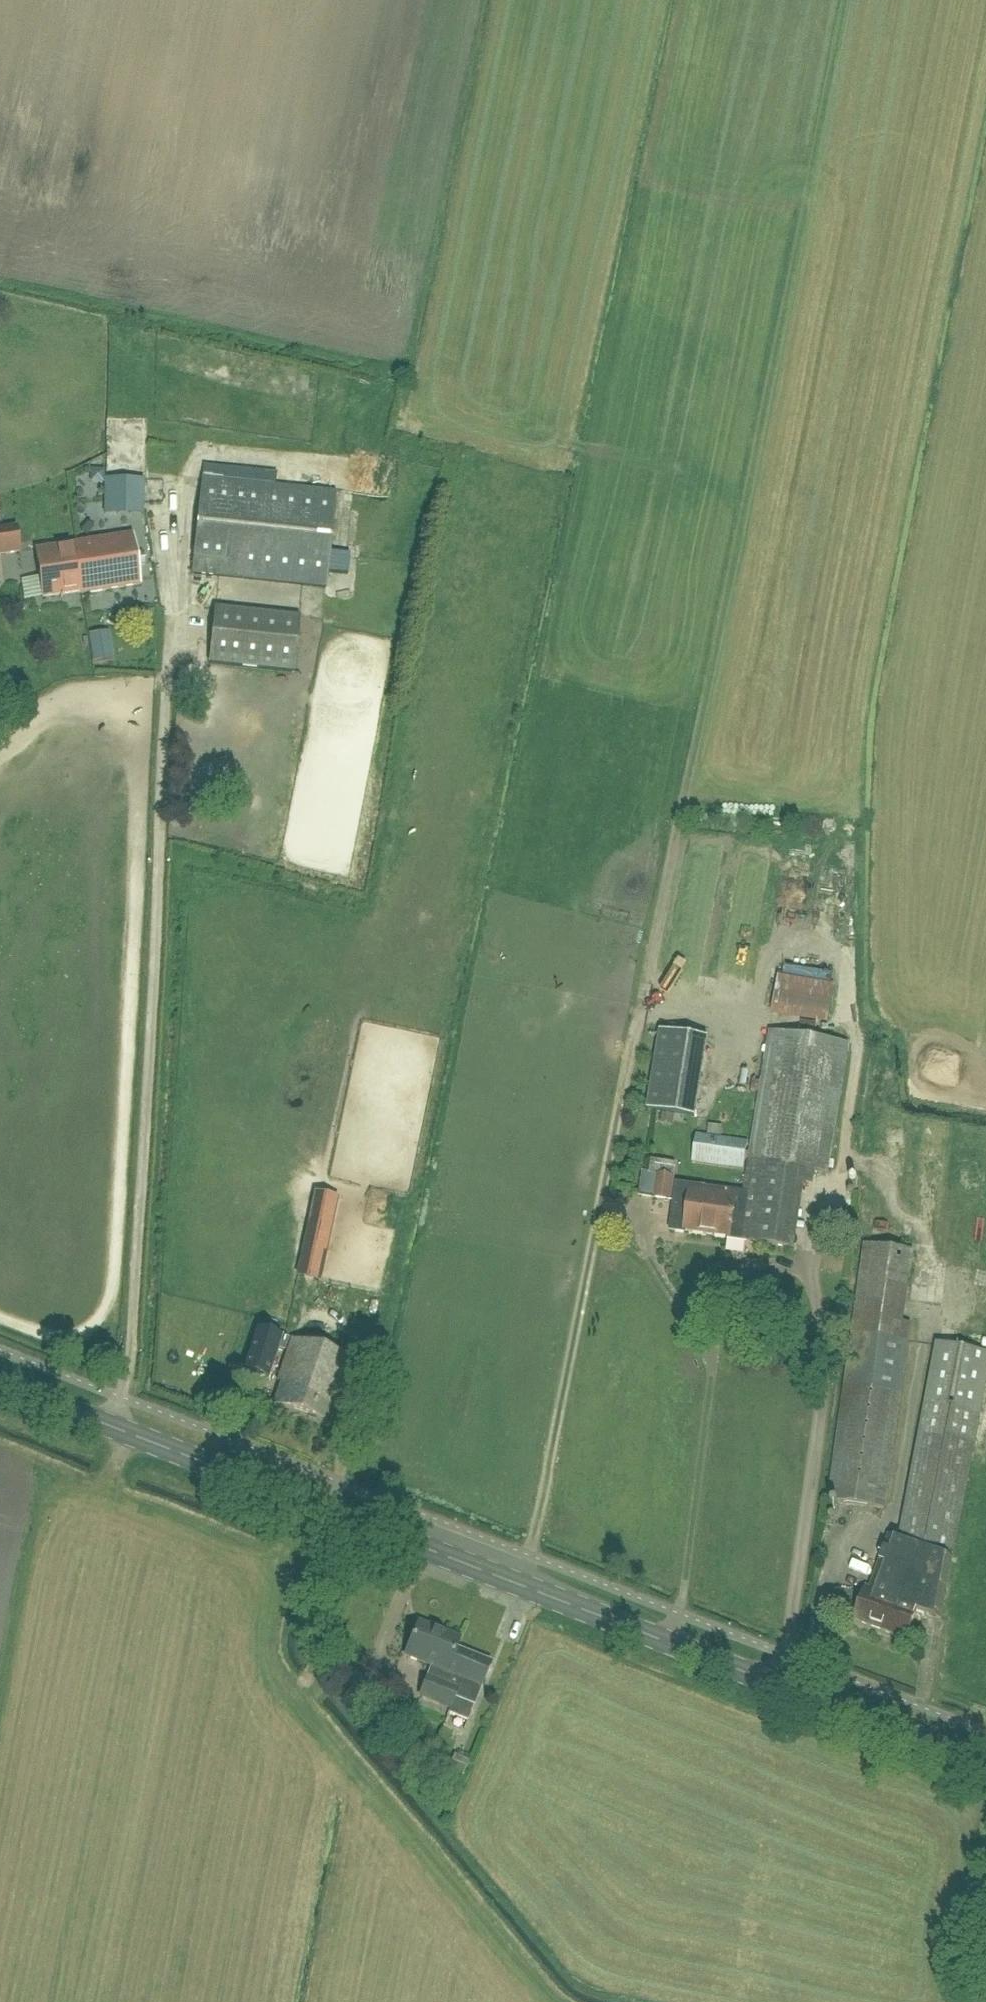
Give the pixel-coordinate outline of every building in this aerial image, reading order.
[(143,504),(145,420),(107,419),(105,503),(143,504)] [(326,589),(336,493),(202,479),(192,574),(326,589)] [(19,553),(16,530),(0,532),(0,556),(19,553)] [(81,598),(140,589),(132,536),(75,544),(75,545),(35,551),(42,599),(81,594),(81,598)] [(294,674),(300,618),(215,609),(209,665),(294,674)] [(111,632),(90,633),(91,663),(113,661),(111,632)] [(827,1027),(833,987),(776,979),(770,1018),(827,1027)] [(805,1171),(806,1171),(828,1175),(849,1045),(770,1032),(749,1162),(805,1171)] [(694,1119),(707,1041),(658,1033),(645,1111),(662,1114),(674,1116),(694,1119)] [(674,1116),(662,1114),(660,1125),(672,1127),(674,1116)] [(742,1171),(746,1142),(695,1136),(691,1164),(742,1171)] [(671,1178),(674,1166),(650,1162),(648,1175),(641,1174),(637,1197),(669,1203),(673,1178),(671,1178)] [(737,1240),(744,1193),(676,1184),(669,1232),(675,1232),(675,1230),(685,1232),(686,1231),(728,1238),(737,1240)] [(318,1282),(322,1261),(317,1260),(330,1198),(316,1195),(298,1278),(318,1282)] [(888,1507),(917,1249),(861,1243),(832,1501),(888,1507)] [(331,1425),(352,1360),(291,1340),(277,1382),(281,1383),(273,1406),(331,1425)] [(267,1379),(276,1349),(253,1342),(244,1373),(267,1379)] [(941,1621),(952,1559),(889,1537),(869,1594),(865,1592),(854,1622),(907,1641),(917,1612),(941,1621)] [(446,1673),(455,1650),(459,1641),(419,1624),(405,1657),(432,1668),(420,1697),(449,1709),(461,1680),(446,1673)] [(481,1688),(490,1665),(455,1650),(446,1673),(461,1680),(449,1709),(447,1714),(466,1722),(473,1706),(464,1702),(471,1684),(481,1688)] [(448,1768),(462,1775),(468,1763),(454,1756),(448,1768)]
